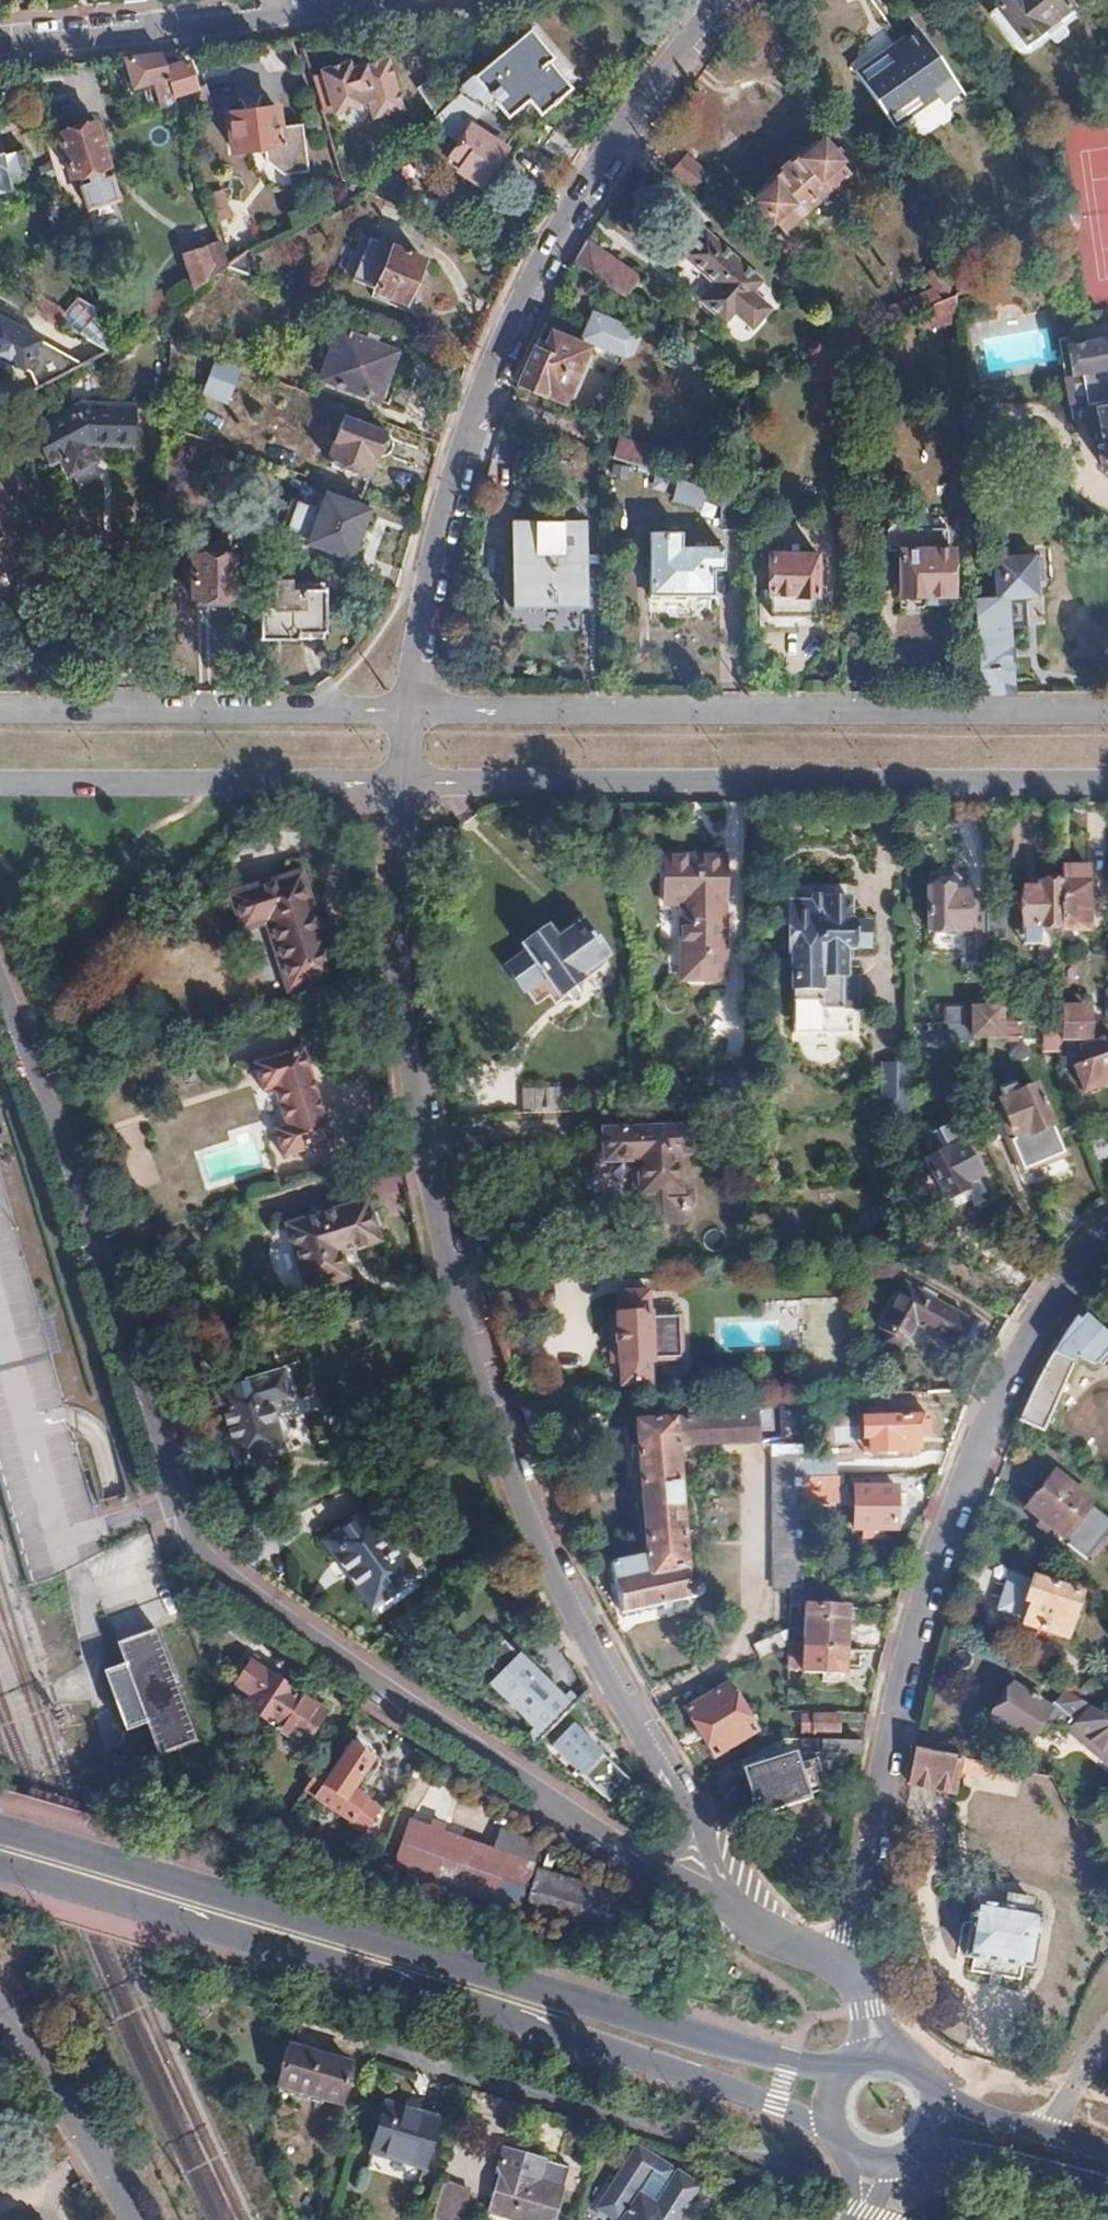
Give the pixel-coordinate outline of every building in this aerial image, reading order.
[(1028,34),(1024,37),(995,0),(993,0),(986,6),(1018,44),(1023,45),(1029,46),(1036,45),(1036,44),(1028,34)] [(1024,37),(1068,0),(995,0),(1024,37)] [(1064,21),(1063,21),(1077,9),(1069,0),(1068,0),(1028,34),(1036,44),(1039,42),(1050,33),(1064,21)] [(1060,39),(1069,31),(1069,27),(1064,21),(1050,33),(1055,38),(1060,39)] [(959,83),(922,26),(904,38),(910,47),(894,58),(888,49),(855,71),(886,117),(919,96),(916,90),(929,81),(939,97),(959,83)] [(569,86),(546,59),(552,54),(531,30),(527,32),(524,29),(509,41),(512,44),(458,88),(459,91),(486,109),(487,110),(488,110),(497,103),(507,114),(524,100),(529,97),(540,110),(569,86)] [(910,47),(904,38),(888,49),(894,58),(910,47)] [(169,67),(165,52),(163,53),(144,54),(127,56),(137,89),(152,85),(157,103),(178,97),(169,67)] [(198,91),(190,61),(169,67),(178,97),(198,91)] [(373,96),(364,66),(351,70),(349,62),(323,70),(325,73),(315,76),(325,111),(335,107),(337,112),(362,105),(361,100),(373,96)] [(486,109),(459,91),(449,102),(455,110),(463,119),(474,128),(486,109)] [(442,124),(455,110),(449,102),(447,104),(434,118),(442,124)] [(312,171),(304,124),(282,127),(279,108),(232,115),(236,151),(266,146),(269,161),(287,175),(312,171)] [(483,184),(518,130),(488,110),(487,110),(486,109),(474,128),(455,156),(466,163),(462,170),(483,184)] [(111,154),(108,143),(102,144),(96,124),(87,126),(86,122),(69,128),(70,132),(60,134),(73,176),(108,165),(106,156),(111,154)] [(545,148),(552,135),(540,127),(532,139),(545,148)] [(571,164),(584,144),(557,128),(552,135),(545,148),(571,165),(571,164)] [(846,170),(837,161),(840,159),(824,141),(808,155),(804,151),(771,181),(775,185),(757,200),(774,220),(777,216),(785,225),(846,170)] [(33,180),(25,152),(0,159),(0,158),(0,192),(9,190),(8,187),(33,180)] [(696,191),(709,177),(687,157),(674,171),(696,191)] [(108,165),(73,176),(84,216),(120,205),(108,165)] [(412,212),(425,188),(395,172),(383,197),(412,212)] [(240,246),(225,193),(208,198),(222,248),(223,251),(240,246)] [(771,307),(752,291),(761,280),(706,231),(683,256),(716,285),(701,301),(726,323),(735,313),(752,328),(771,307)] [(405,304),(422,259),(371,239),(353,284),(405,304)] [(623,296),(638,276),(588,242),(581,255),(576,264),(623,296)] [(223,251),(222,248),(187,259),(196,291),(217,276),(228,269),(223,251)] [(954,294),(961,290),(943,263),(927,273),(935,286),(891,304),(894,313),(885,316),(887,322),(911,312),(927,305),(954,294)] [(954,294),(927,305),(929,323),(956,321),(954,294)] [(110,350),(98,309),(82,301),(66,315),(41,301),(35,311),(110,350)] [(589,308),(574,340),(589,347),(612,357),(613,357),(614,358),(615,358),(616,358),(618,358),(619,358),(620,358),(621,358),(623,358),(624,358),(625,357),(626,357),(627,357),(629,356),(631,355),(631,354),(632,353),(633,352),(634,351),(635,350),(635,349),(636,348),(636,346),(637,345),(637,344),(637,343),(637,342),(637,340),(637,339),(637,338),(637,337),(637,336),(636,334),(636,333),(635,332),(634,331),(634,330),(633,329),(632,328),(631,328),(630,327),(629,326),(628,325),(627,324),(589,308)] [(0,317),(0,367),(12,374),(16,367),(26,373),(27,370),(34,374),(41,387),(64,375),(85,364),(43,342),(44,341),(0,317)] [(565,403),(589,347),(574,340),(551,330),(542,352),(535,349),(531,358),(520,385),(565,403)] [(378,400),(397,354),(341,333),(323,379),(378,400)] [(1071,342),(1076,370),(1084,369),(1087,384),(1089,398),(1098,396),(1101,415),(1106,442),(1099,442),(1103,463),(1107,462),(1107,335),(1071,342)] [(225,405),(239,368),(211,358),(197,394),(225,405)] [(137,446),(138,402),(86,401),(35,429),(44,447),(48,455),(59,451),(63,460),(72,477),(99,463),(90,444),(137,446)] [(392,437),(344,419),(328,459),(368,474),(375,455),(378,456),(385,455),(390,453),(393,449),(395,442),(392,437)] [(648,470),(655,450),(621,440),(615,460),(648,470)] [(63,460),(59,451),(48,455),(53,465),(63,460)] [(707,488),(712,469),(679,458),(672,478),(680,480),(697,485),(707,488)] [(16,509),(1,479),(0,480),(0,517),(16,509)] [(697,485),(680,480),(672,501),(699,510),(701,503),(723,510),(724,530),(748,530),(748,501),(697,485)] [(349,556),(366,508),(328,493),(310,541),(349,556)] [(950,592),(950,548),(947,548),(947,530),(919,529),(907,517),(896,517),(887,526),(887,546),(900,547),(899,591),(925,591),(947,591),(950,592)] [(584,603),(585,523),(515,522),(514,603),(584,603)] [(724,569),(724,546),(684,546),(684,530),(651,531),(651,598),(688,598),(688,592),(714,592),(714,569),(724,569)] [(0,573),(20,564),(6,536),(0,538),(0,572),(0,573)] [(819,589),(818,552),(768,552),(769,589),(772,593),(772,614),(817,615),(816,592),(819,589)] [(996,597),(975,598),(981,691),(1014,692),(1010,625),(1026,624),(1024,595),(1038,595),(1037,577),(1042,577),(1041,556),(1035,556),(1035,553),(994,556),(996,597)] [(235,556),(192,557),(192,597),(196,597),(196,605),(232,606),(232,597),(235,597),(235,556)] [(260,638),(327,638),(326,588),(288,588),(289,578),(271,577),(271,608),(261,608),(260,638)] [(946,605),(947,591),(925,591),(925,605),(946,605)] [(725,980),(723,857),(663,856),(663,904),(681,904),(682,979),(725,980)] [(336,982),(302,880),(235,902),(246,937),(269,929),(291,997),(336,982)] [(1040,895),(1024,895),(1024,948),(1042,947),(1042,933),(1063,933),(1063,941),(1080,941),(1079,931),(1089,931),(1089,884),(1063,885),(1063,882),(1040,881),(1040,895)] [(987,930),(987,903),(970,903),(970,901),(952,901),(951,887),(923,887),(923,930),(987,930)] [(844,975),(844,947),(869,948),(870,922),(851,921),(851,900),(821,900),(822,905),(791,905),(791,964),(794,965),(792,1032),(852,1033),(854,974),(844,975)] [(553,939),(580,921),(571,908),(545,927),(553,939)] [(1007,939),(1007,910),(988,909),(987,930),(987,939),(1007,939)] [(578,972),(604,954),(580,921),(553,939),(545,927),(521,944),(556,993),(581,976),(578,972)] [(934,949),(962,951),(963,940),(935,937),(934,949)] [(987,1007),(988,989),(988,978),(972,977),(973,1007),(987,1007)] [(988,1022),(987,1007),(973,1007),(973,1022),(988,1022)] [(1002,1022),(1003,1007),(987,1007),(988,1022),(1002,1022)] [(1086,1020),(1085,1007),(1063,1007),(1063,1021),(1086,1020)] [(1091,1042),(1090,1020),(1086,1020),(1063,1021),(1063,1042),(1091,1042)] [(988,1022),(973,1022),(948,1023),(948,1042),(975,1043),(975,1038),(988,1038),(988,1022)] [(1002,1038),(1002,1022),(988,1022),(988,1038),(1002,1038)] [(1107,1084),(1107,1039),(1080,1049),(1086,1064),(1075,1068),(1084,1093),(1107,1084)] [(334,1149),(305,1053),(254,1068),(263,1098),(274,1095),(285,1131),(275,1134),(284,1164),(334,1149)] [(913,1127),(913,1078),(913,1064),(885,1065),(885,1098),(898,1098),(898,1126),(913,1127)] [(1064,1140),(1034,1074),(1017,1082),(1013,1072),(998,1079),(1003,1089),(999,1090),(1010,1116),(1009,1117),(1014,1128),(1011,1130),(1024,1158),(1064,1140)] [(562,1111),(560,1081),(524,1081),(525,1112),(527,1112),(562,1111)] [(983,1180),(962,1144),(971,1139),(966,1128),(953,1123),(931,1135),(928,1150),(932,1160),(925,1164),(947,1204),(952,1202),(970,1192),(968,1187),(983,1180)] [(679,1195),(678,1154),(690,1154),(690,1130),(601,1131),(602,1161),(637,1161),(638,1205),(623,1204),(623,1235),(659,1233),(659,1225),(680,1225),(680,1215),(683,1214),(683,1208),(691,1209),(692,1195),(679,1195)] [(957,1213),(991,1194),(983,1180),(968,1187),(970,1192),(952,1202),(957,1213)] [(370,1206),(287,1230),(307,1297),(354,1284),(346,1257),(382,1246),(370,1206)] [(967,1321),(908,1287),(882,1330),(891,1334),(885,1345),(902,1354),(918,1326),(953,1346),(967,1321)] [(649,1318),(648,1292),(617,1293),(620,1386),(651,1386),(650,1359),(678,1358),(677,1317),(649,1318)] [(1081,1355),(1097,1362),(1107,1352),(1107,1328),(1086,1306),(1081,1314),(1067,1335),(1049,1366),(1029,1406),(1024,1416),(1041,1423),(1048,1430),(1081,1355)] [(291,1403),(283,1376),(218,1395),(239,1467),(284,1454),(271,1409),(291,1403)] [(822,1415),(821,1395),(806,1396),(806,1416),(822,1415)] [(696,1536),(691,1451),(728,1447),(774,1444),(773,1436),(789,1435),(787,1407),(702,1414),(701,1400),(670,1400),(672,1421),(635,1425),(645,1557),(608,1564),(620,1614),(691,1599),(693,1602),(695,1603),(698,1605),(700,1603),(701,1602),(701,1599),(696,1536)] [(917,1417),(916,1404),(889,1405),(889,1419),(917,1417)] [(929,1417),(872,1420),(874,1454),(919,1452),(919,1442),(930,1441),(929,1417)] [(771,1445),(769,1459),(794,1462),(796,1448),(771,1445)] [(1100,1501),(1061,1470),(1030,1506),(1069,1538),(1100,1501)] [(837,1498),(838,1477),(804,1479),(804,1481),(802,1498),(837,1498)] [(802,1498),(804,1481),(804,1479),(783,1478),(773,1589),(793,1591),(794,1589),(796,1556),(802,1498)] [(897,1490),(855,1491),(856,1532),(866,1531),(866,1540),(885,1540),(884,1531),(898,1531),(897,1490)] [(417,1580),(371,1513),(325,1544),(371,1610),(417,1580)] [(1076,1590),(1028,1573),(1020,1597),(1024,1599),(1017,1620),(1062,1636),(1076,1590)] [(841,1609),(842,1587),(794,1589),(793,1591),(792,1605),(806,1606),(832,1608),(841,1609)] [(844,1676),(849,1609),(841,1609),(832,1608),(806,1606),(802,1673),(844,1676)] [(155,1626),(114,1642),(156,1758),(197,1742),(155,1626)] [(562,1702),(521,1661),(494,1688),(536,1729),(526,1740),(536,1749),(580,1703),(570,1693),(562,1702)] [(329,1712),(255,1662),(238,1686),(250,1694),(244,1703),(306,1745),(329,1712)] [(1049,1709),(1008,1682),(986,1716),(1027,1743),(1049,1709)] [(727,1685),(687,1712),(716,1758),(756,1732),(727,1685)] [(1107,1709),(1107,1697),(1097,1688),(1084,1703),(1102,1715),(1103,1716),(1107,1709)] [(1102,1715),(1084,1703),(1075,1714),(1083,1720),(1072,1733),(1107,1764),(1107,1721),(1103,1716),(1102,1715)] [(837,1718),(812,1717),(811,1734),(836,1735),(837,1718)] [(631,1783),(576,1730),(557,1749),(612,1802),(631,1783)] [(861,1755),(863,1743),(803,1740),(803,1752),(827,1753),(827,1758),(836,1758),(836,1754),(861,1755)] [(376,1760),(348,1741),(316,1788),(344,1807),(341,1811),(359,1823),(377,1797),(359,1785),(376,1760)] [(961,1757),(917,1746),(915,1756),(910,1784),(954,1793),(958,1772),(961,1757)] [(1006,1784),(1009,1770),(961,1757),(958,1772),(1006,1784)] [(759,1814),(820,1794),(813,1772),(799,1777),(793,1759),(746,1775),(759,1814)] [(395,1869),(518,1914),(535,1869),(497,1855),(444,1836),(447,1828),(431,1823),(428,1831),(412,1825),(395,1869)] [(542,1870),(540,1850),(504,1837),(497,1855),(535,1869),(542,1870)] [(621,1913),(541,1891),(535,1920),(606,1938),(621,1913)] [(1034,1969),(1040,1917),(1029,1915),(1030,1901),(1006,1897),(1004,1911),(974,1907),(968,1960),(1034,1969)] [(349,2065),(287,2047),(275,2087),(337,2105),(349,2065)] [(434,2122),(382,2107),(369,2155),(420,2169),(434,2122)] [(634,2147),(593,2209),(611,2219),(677,2219),(698,2187),(634,2147)] [(569,2165),(503,2148),(496,2171),(498,2172),(486,2212),(513,2219),(552,2219),(569,2165)] [(464,2190),(440,2183),(428,2219),(429,2219),(455,2219),(464,2190)]
